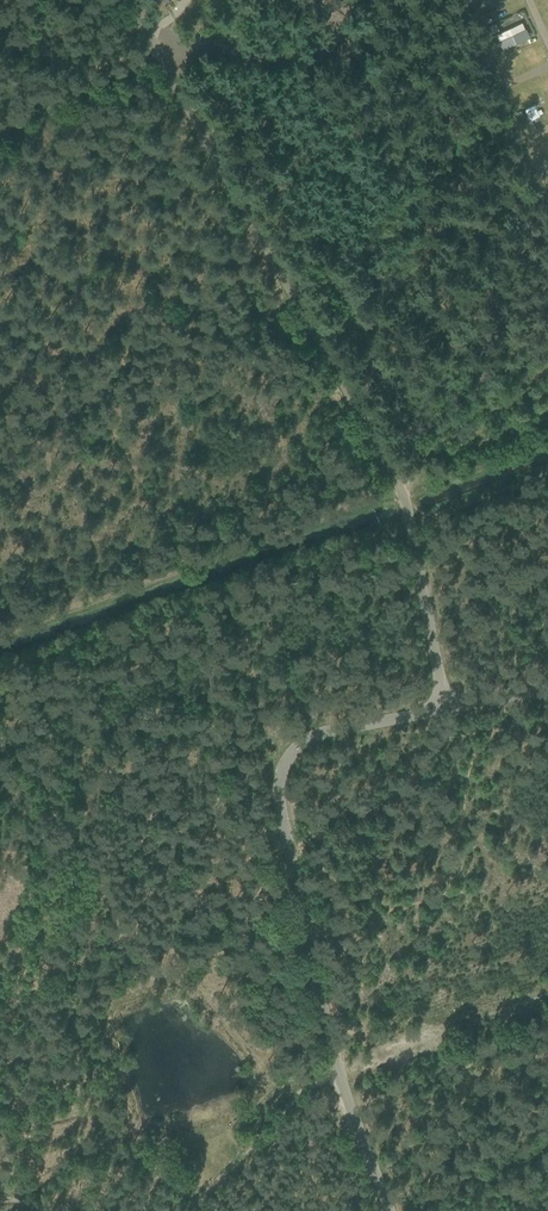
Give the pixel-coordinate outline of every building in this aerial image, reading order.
[(496,25),(490,27),(493,33),(499,30),(496,25)] [(526,88),(543,80),(538,67),(520,75),(526,88)]
